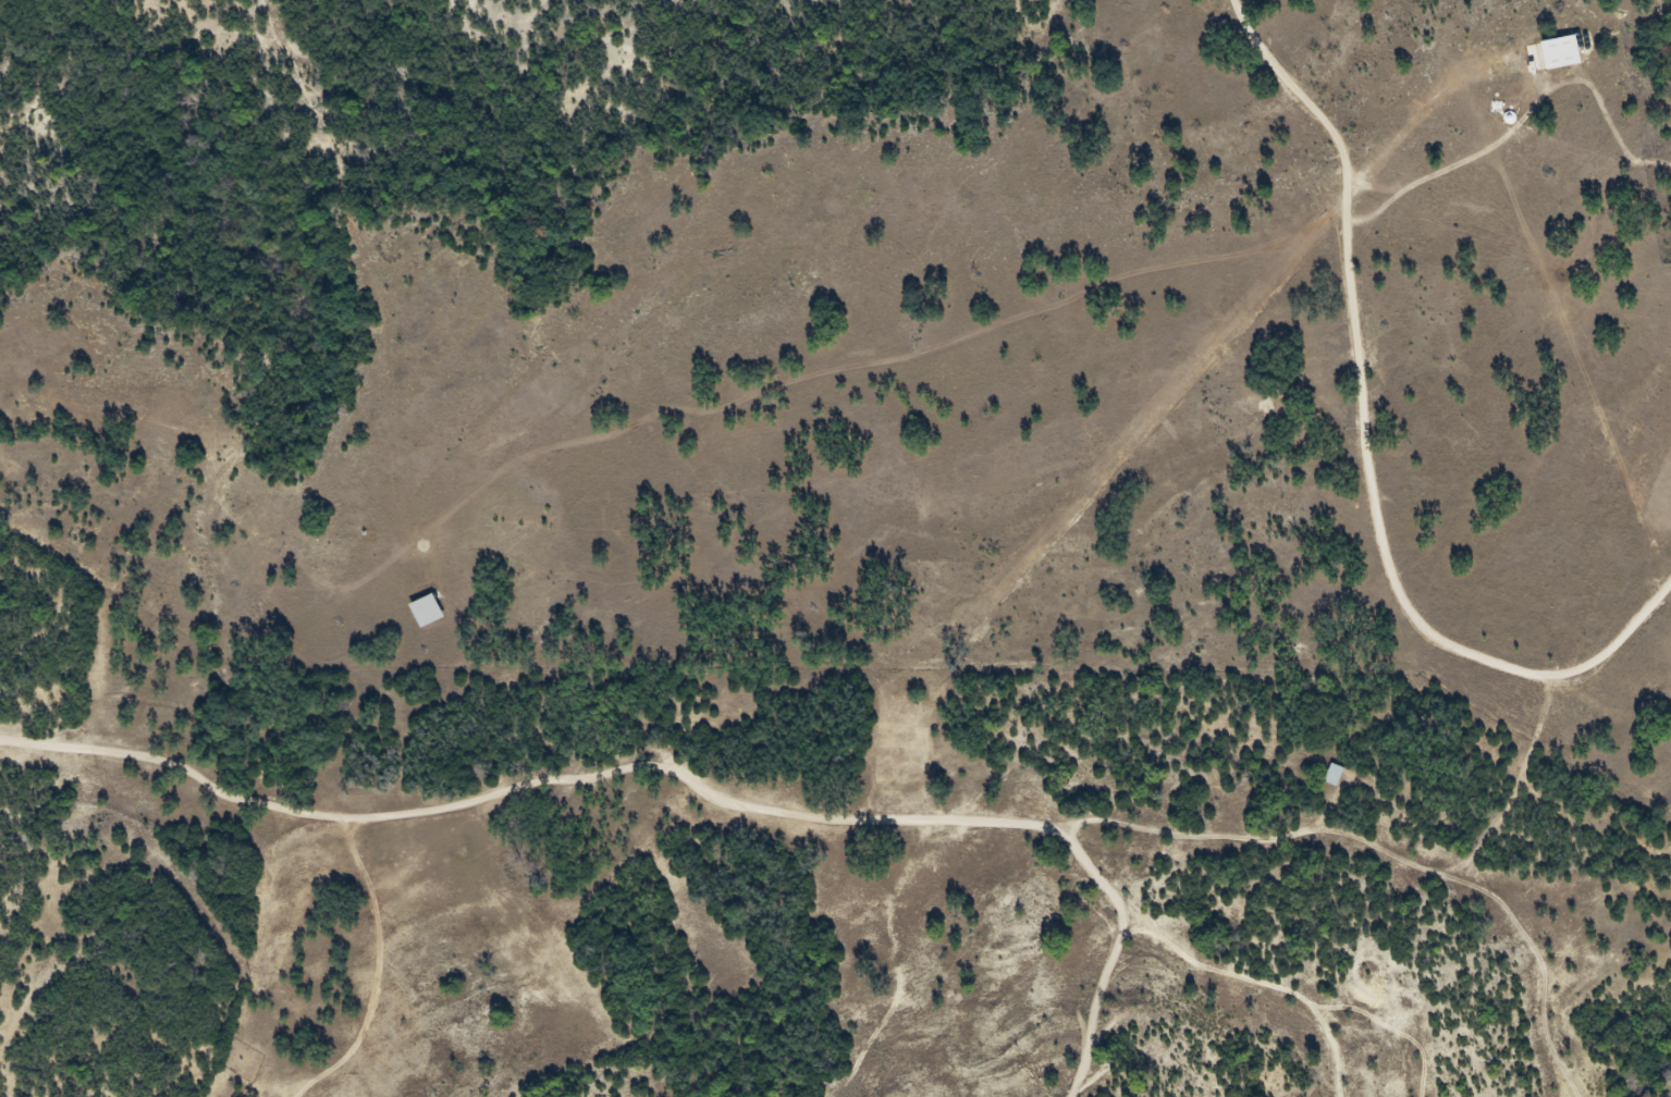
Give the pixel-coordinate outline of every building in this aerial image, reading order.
[(1566,43),(1530,48),(1532,61),(1529,62),(1532,77),(1571,71),(1566,43)] [(435,622),(423,598),(400,610),(412,634),(435,622)] [(1334,775),(1321,769),(1313,787),(1326,793),(1334,775)]
